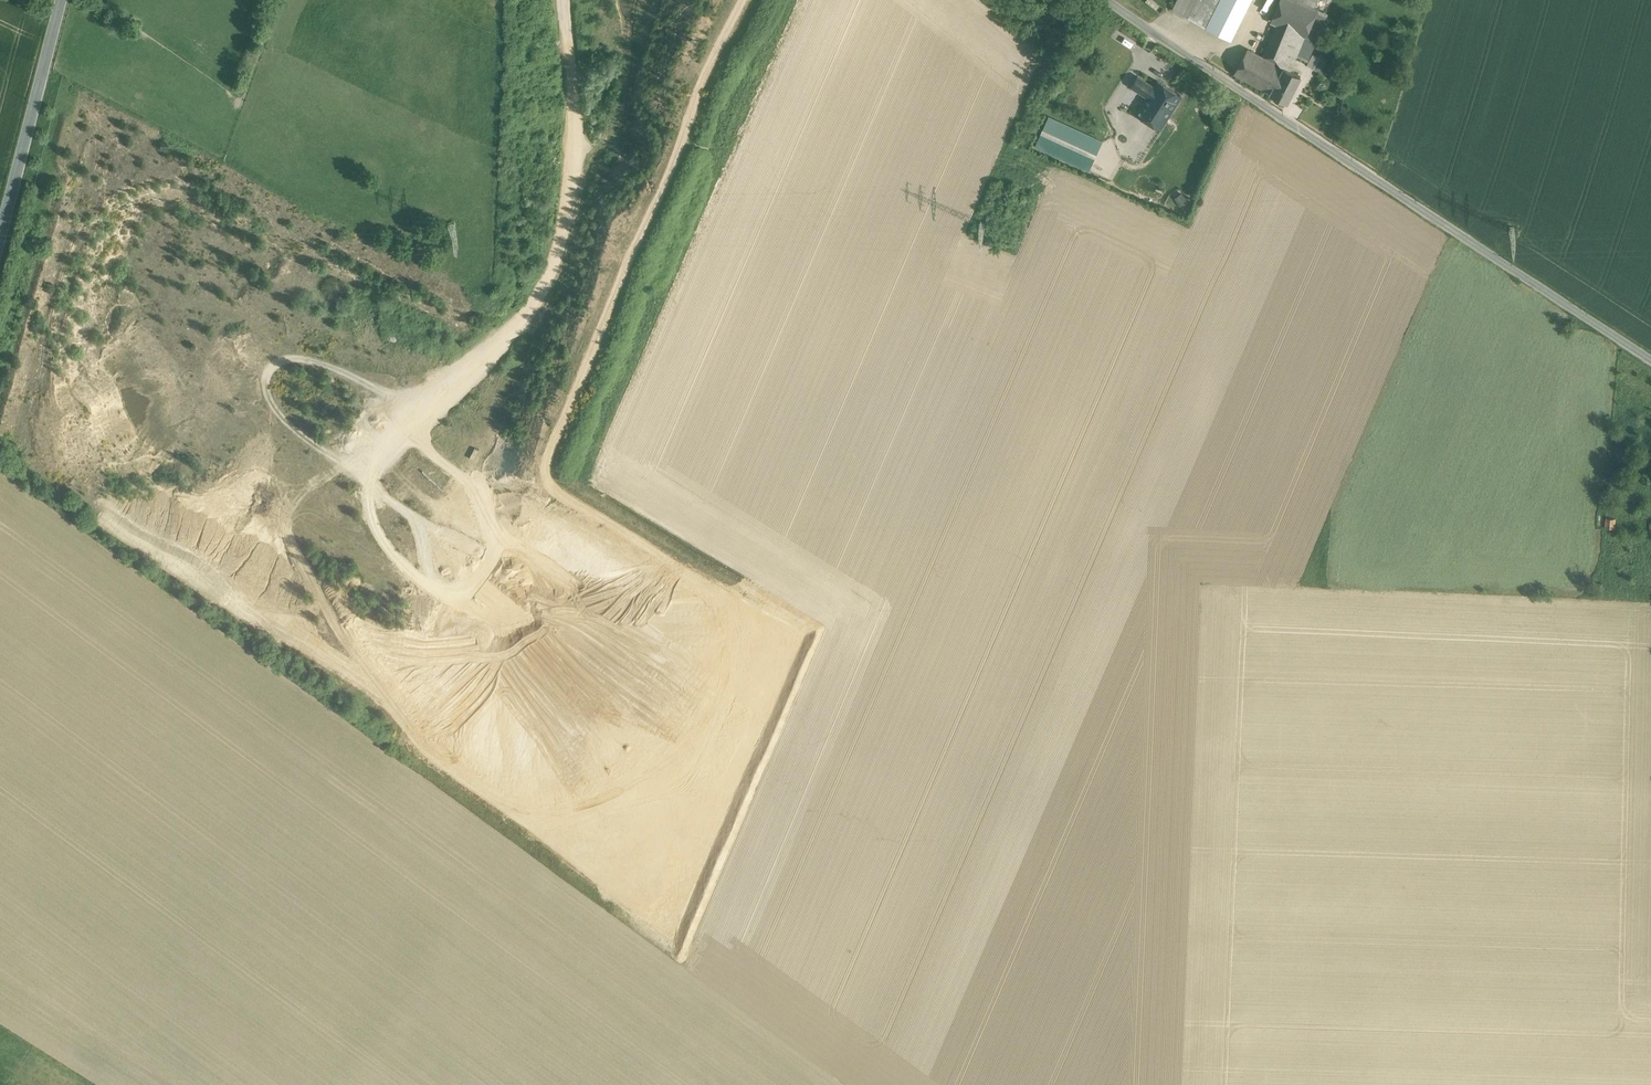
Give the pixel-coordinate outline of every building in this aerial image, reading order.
[(1172,9),(1188,17),(1197,0),(1177,0),(1172,9)] [(1188,17),(1231,38),(1250,0),(1197,0),(1188,17)] [(1271,22),(1276,24),(1306,36),(1317,9),(1314,8),(1296,0),(1279,0),(1271,22)] [(1306,36),(1276,24),(1263,56),(1278,64),(1283,67),(1284,66),(1288,68),(1291,61),(1294,62),(1296,56),(1307,61),(1327,13),(1317,9),(1306,36)] [(1263,56),(1248,48),(1234,73),(1265,89),(1278,64),(1263,56)] [(1318,57),(1313,54),(1307,65),(1320,72),(1327,60),(1319,55),(1318,57)] [(1278,64),(1265,89),(1270,92),(1270,93),(1287,102),(1301,75),(1288,68),(1284,66),(1283,67),(1278,64)] [(1180,100),(1155,84),(1151,91),(1136,80),(1129,91),(1145,102),(1135,118),(1158,133),(1180,100)] [(1048,115),(1035,147),(1089,170),(1103,138),(1048,115)] [(1183,191),(1175,196),(1180,204),(1187,200),(1183,191)] [(1615,518),(1606,517),(1605,527),(1614,528),(1615,518)]
